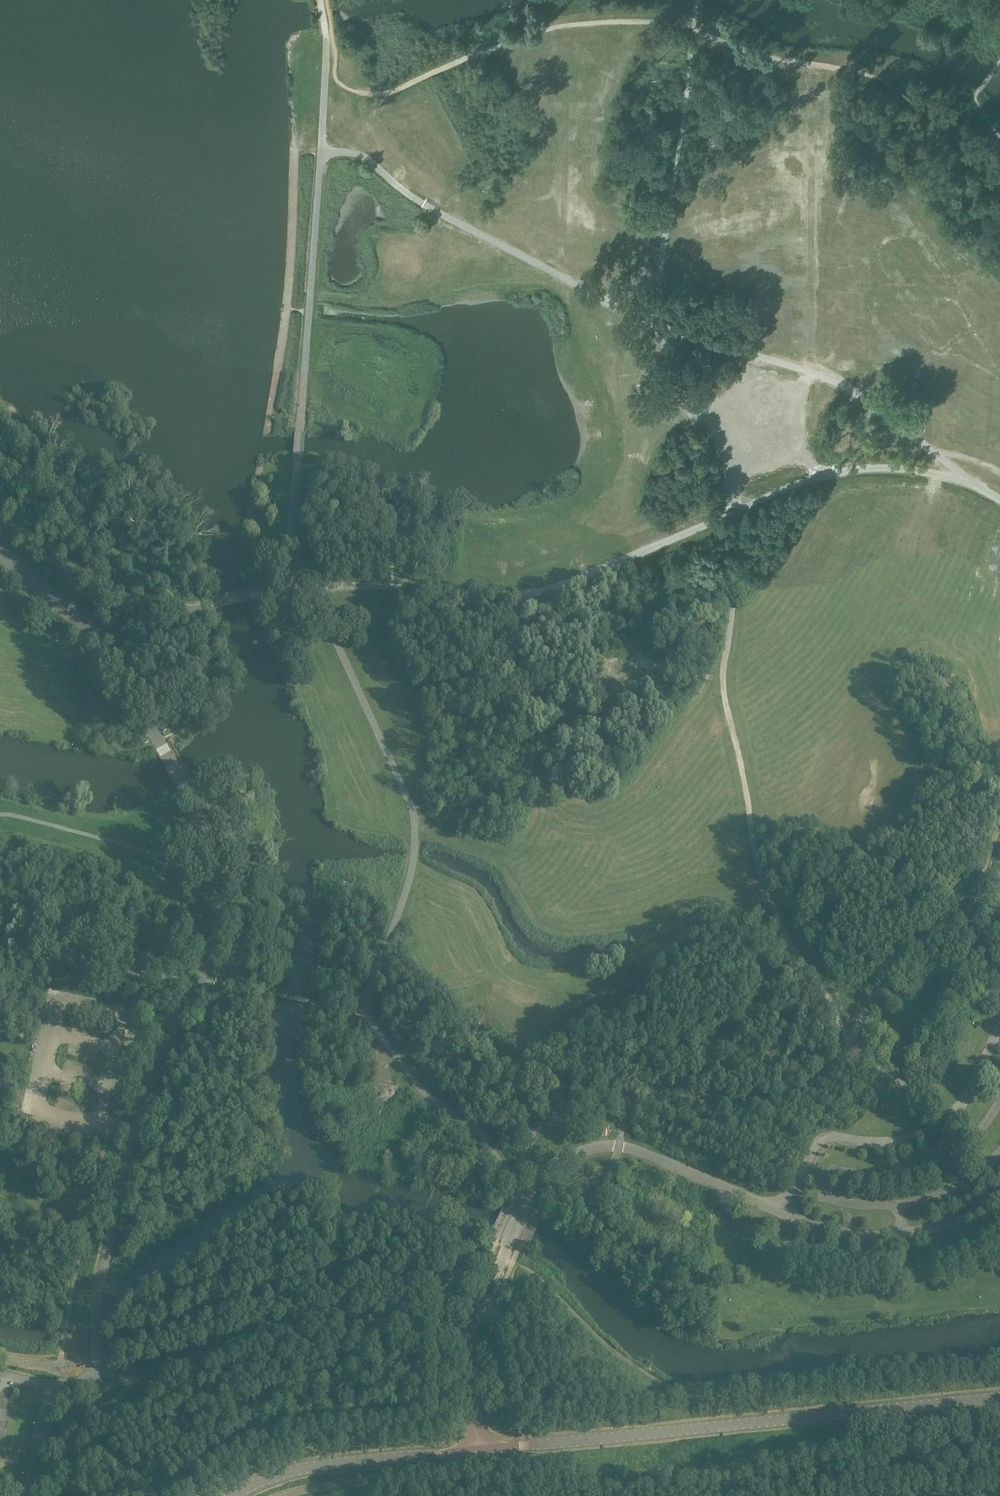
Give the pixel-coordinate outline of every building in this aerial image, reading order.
[(447,199),(452,205),(459,198),(454,193),(447,199)] [(834,349),(839,351),(843,339),(838,337),(834,349)] [(797,935),(801,940),(810,932),(805,927),(797,935)]
